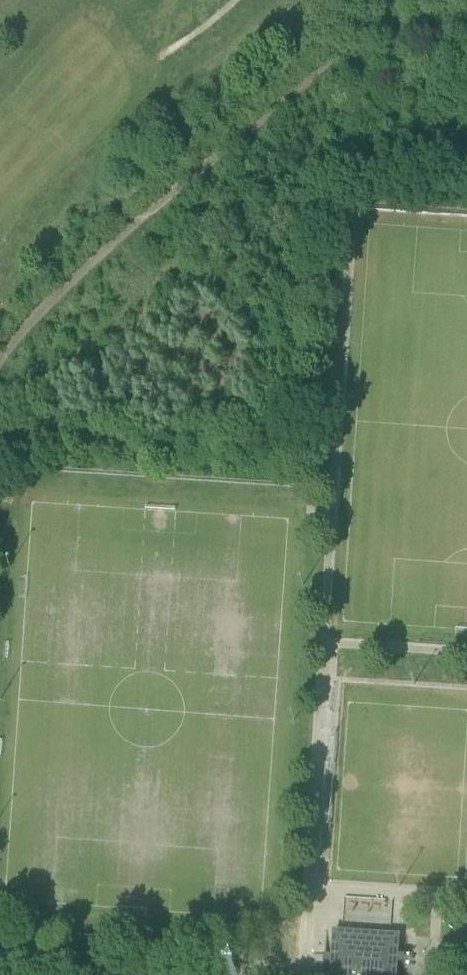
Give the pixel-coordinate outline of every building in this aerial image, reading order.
[(331,974),(397,974),(397,963),(398,953),(399,935),(334,931),(333,955),(332,964),(331,974)]
